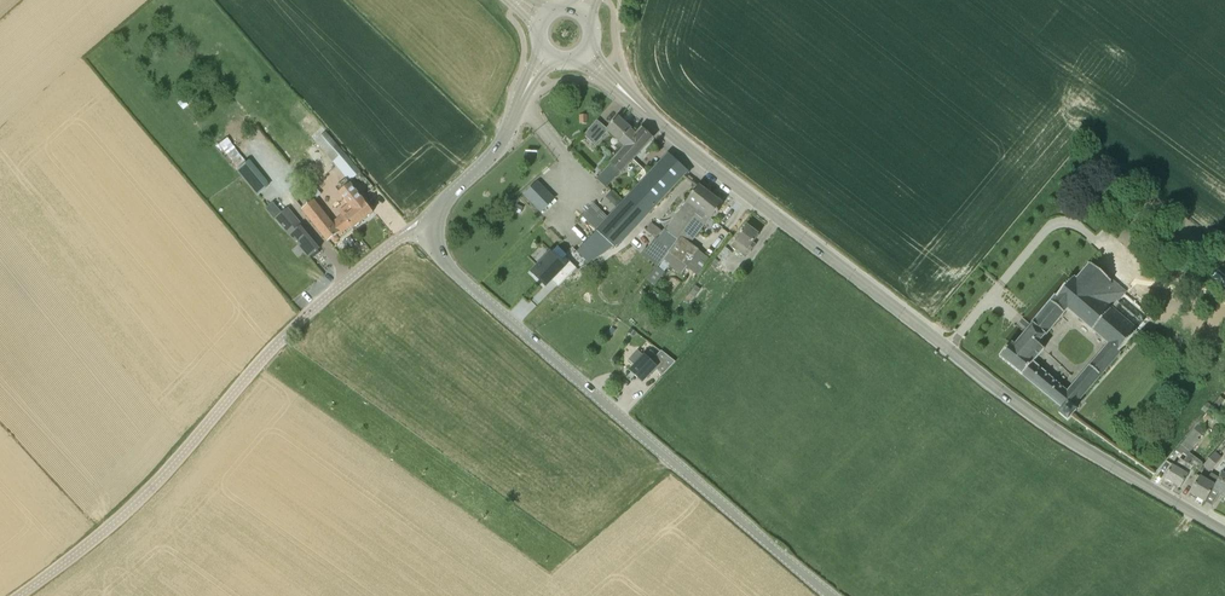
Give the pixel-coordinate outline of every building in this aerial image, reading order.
[(617,140),(625,147),(637,135),(631,130),(631,129),(618,117),(607,129),(597,120),(584,135),(595,145),(608,131),(617,140)] [(623,173),(652,138),(642,129),(637,135),(625,147),(597,178),(607,188),(622,172),(623,173)] [(315,142),(350,181),(360,172),(326,132),(315,142)] [(597,231),(577,251),(589,263),(590,263),(596,259),(597,259),(610,249),(624,240),(629,235),(636,229),(690,172),(669,154),(609,218),(597,231)] [(237,169),(236,170),(241,176),(257,196),(269,186),(248,160),(246,162),(237,169)] [(524,191),(542,210),(557,196),(539,177),(524,191)] [(351,185),(341,194),(348,204),(350,206),(361,197),(351,185)] [(699,185),(665,230),(677,239),(711,194),(699,185)] [(670,250),(664,259),(682,273),(687,267),(699,250),(690,243),(708,219),(711,221),(723,204),(711,194),(677,239),(678,240),(673,246),(671,248),(670,250)] [(339,222),(335,225),(340,232),(350,224),(353,228),(373,212),(362,197),(361,197),(350,206),(348,204),(339,212),(340,214),(336,218),(339,222)] [(303,209),(329,241),(332,239),(334,242),(339,239),(336,235),(340,232),(335,225),(314,199),(303,209)] [(583,213),(595,226),(608,214),(596,201),(583,213)] [(276,218),(275,219),(284,229),(289,235),(290,235),(298,244),(305,251),(309,257),(311,255),(320,248),(301,226),(302,225),(297,218),(288,208),(283,213),(276,218)] [(652,223),(646,230),(647,231),(655,237),(656,238),(656,237),(657,238),(662,231),(661,230),(652,223)] [(747,225),(731,247),(746,258),(751,251),(756,246),(752,243),(759,234),(747,225)] [(304,254),(290,237),(282,243),(297,260),(304,254)] [(645,249),(641,254),(658,267),(663,261),(664,259),(670,250),(671,248),(657,238),(656,237),(656,238),(647,250),(645,249)] [(718,257),(724,262),(732,252),(725,247),(718,257)] [(565,257),(561,262),(552,252),(532,272),(543,283),(548,277),(558,287),(577,268),(565,257)] [(1178,261),(1172,267),(1191,285),(1197,278),(1178,261)] [(1011,342),(999,356),(1063,408),(1059,413),(1068,420),(1077,409),(1072,406),(1137,331),(1114,311),(1111,308),(1125,293),(1090,263),(1077,280),(1073,276),(1033,325),(1032,326),(1044,336),(1068,307),(1110,344),(1068,393),(1033,362),(1044,349),(1038,344),(1026,333),(1025,334),(1015,346),(1011,342)] [(696,286),(690,293),(695,296),(700,289),(696,286)] [(1031,326),(1025,334),(1036,343),(1042,335),(1031,326)] [(632,328),(629,333),(633,336),(634,337),(637,332),(632,329),(632,328)] [(638,350),(629,360),(635,366),(631,371),(643,381),(650,373),(652,375),(657,369),(663,374),(663,375),(676,361),(661,350),(657,356),(651,350),(645,356),(638,350)] [(1220,396),(1212,406),(1216,410),(1224,400),(1220,396)] [(1204,463),(1189,453),(1187,456),(1184,460),(1180,457),(1175,466),(1173,465),(1164,478),(1180,487),(1193,466),(1199,471),(1204,463)] [(1210,472),(1222,458),(1215,453),(1203,466),(1210,472)] [(1220,478),(1214,487),(1224,493),(1224,470),(1220,478)] [(1200,475),(1190,493),(1205,502),(1214,487),(1220,478),(1212,473),(1208,480),(1200,475)]
